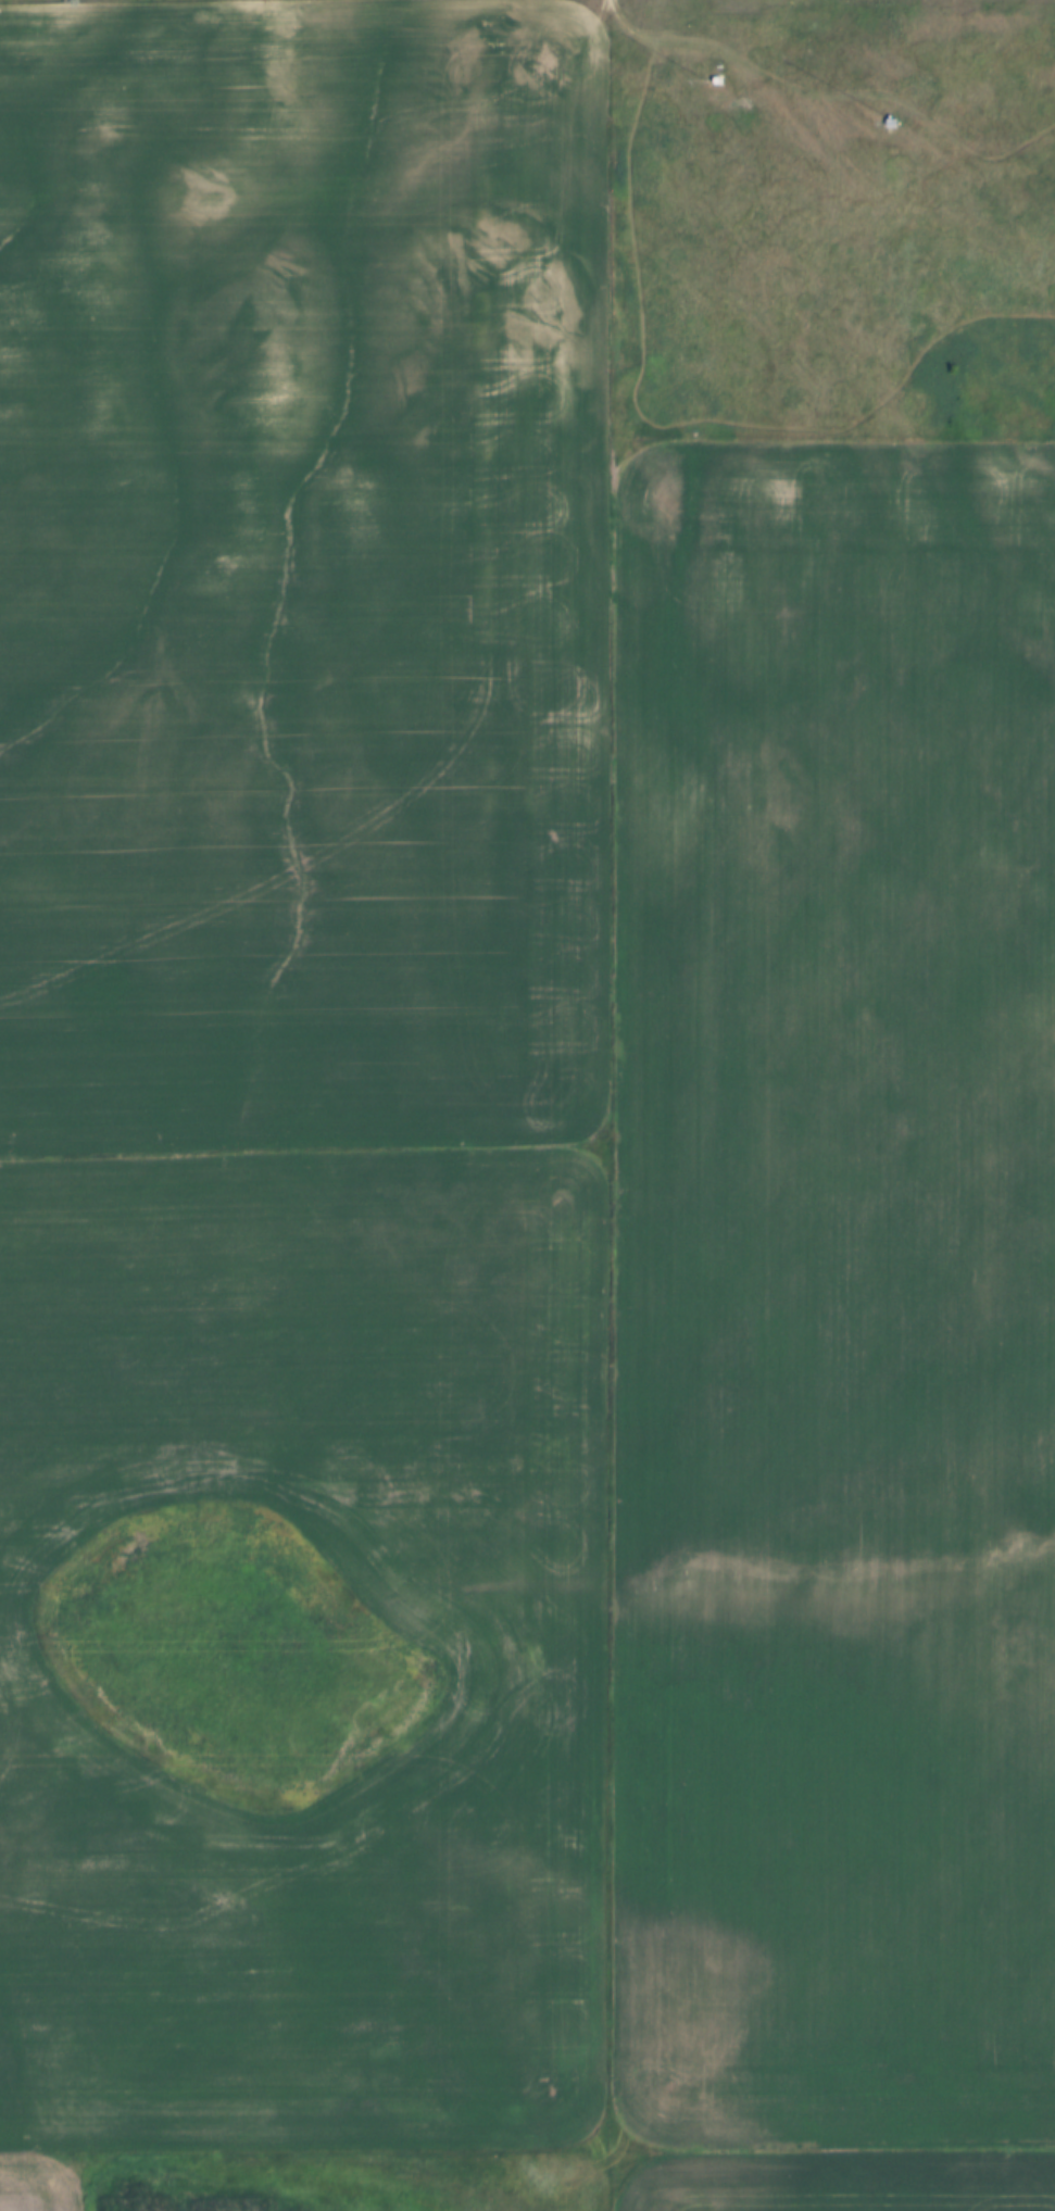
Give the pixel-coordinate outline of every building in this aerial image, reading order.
[(706,77),(714,77),(714,75),(718,75),(717,85),(706,85),(706,77)] [(880,120),(882,120),(882,116),(886,116),(886,120),(891,120),(891,128),(880,128),(880,120)]
